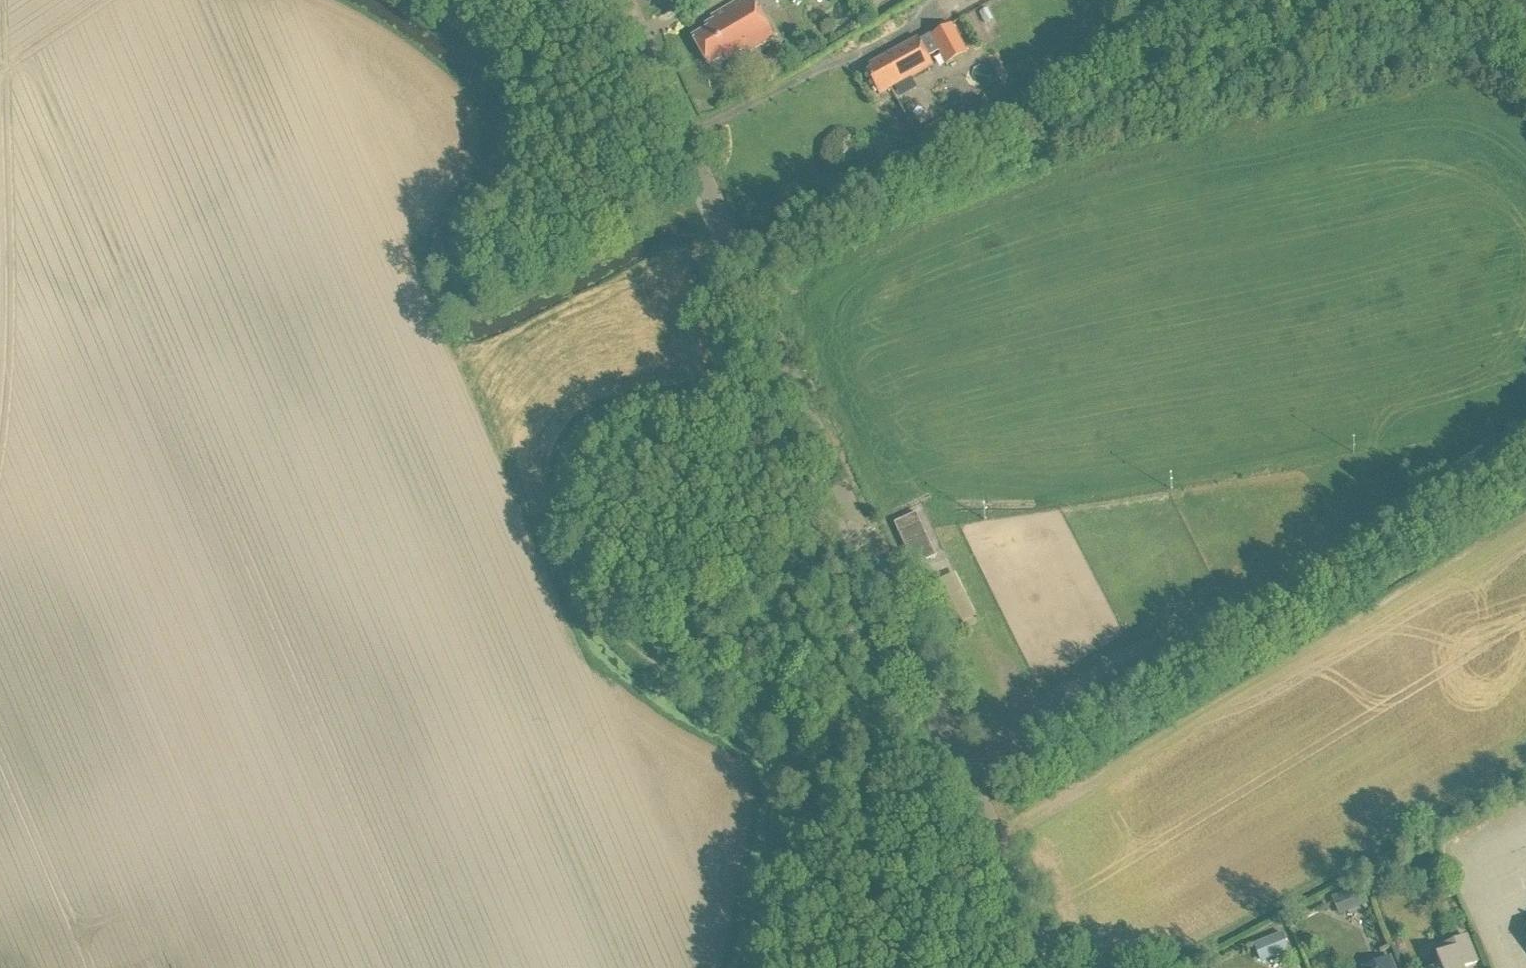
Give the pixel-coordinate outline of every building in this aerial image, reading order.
[(709,29),(693,38),(707,63),(727,52),(729,57),(737,52),(739,55),(771,36),(751,0),(741,0),(705,22),(709,29)] [(932,39),(932,40),(922,45),(920,41),(871,67),(873,72),(868,74),(880,98),(934,69),(927,54),(936,49),(947,68),(968,56),(952,28),(932,39)] [(935,557),(916,514),(894,524),(913,567),(935,557)] [(1360,887),(1332,899),(1339,917),(1368,906),(1368,905),(1360,887)] [(1282,934),(1252,946),(1260,964),(1289,952),(1282,934)] [(1444,954),(1436,958),(1440,967),(1438,967),(1466,967),(1476,964),(1466,938),(1441,948),(1444,954)] [(1389,958),(1364,967),(1393,967),(1389,958)]
